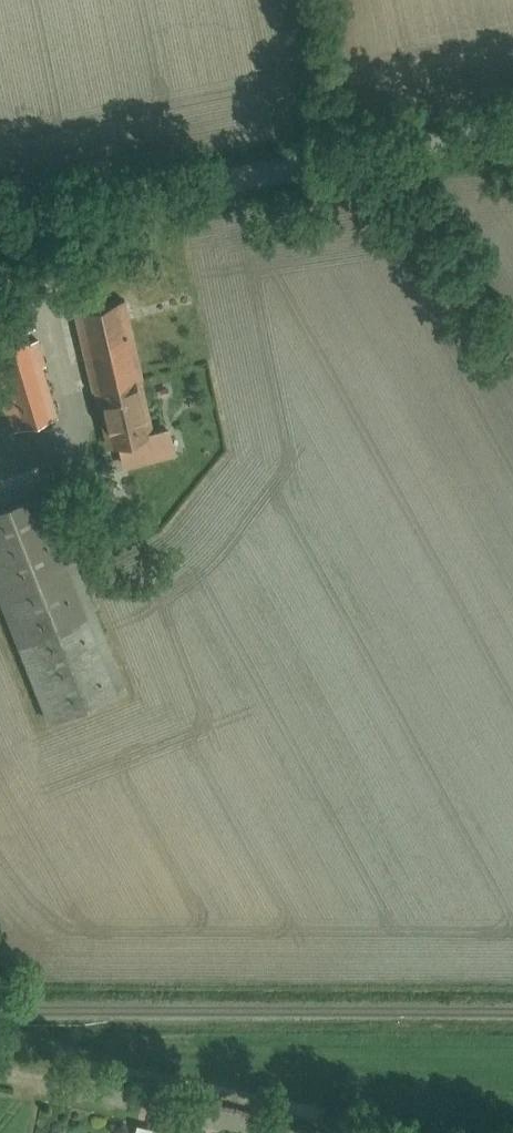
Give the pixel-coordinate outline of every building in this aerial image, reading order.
[(129,303),(76,314),(111,473),(183,457),(176,427),(157,431),(129,303)] [(12,429),(59,416),(31,313),(0,322),(0,387),(12,429)] [(48,726),(127,696),(52,496),(0,516),(0,599),(48,726)]
